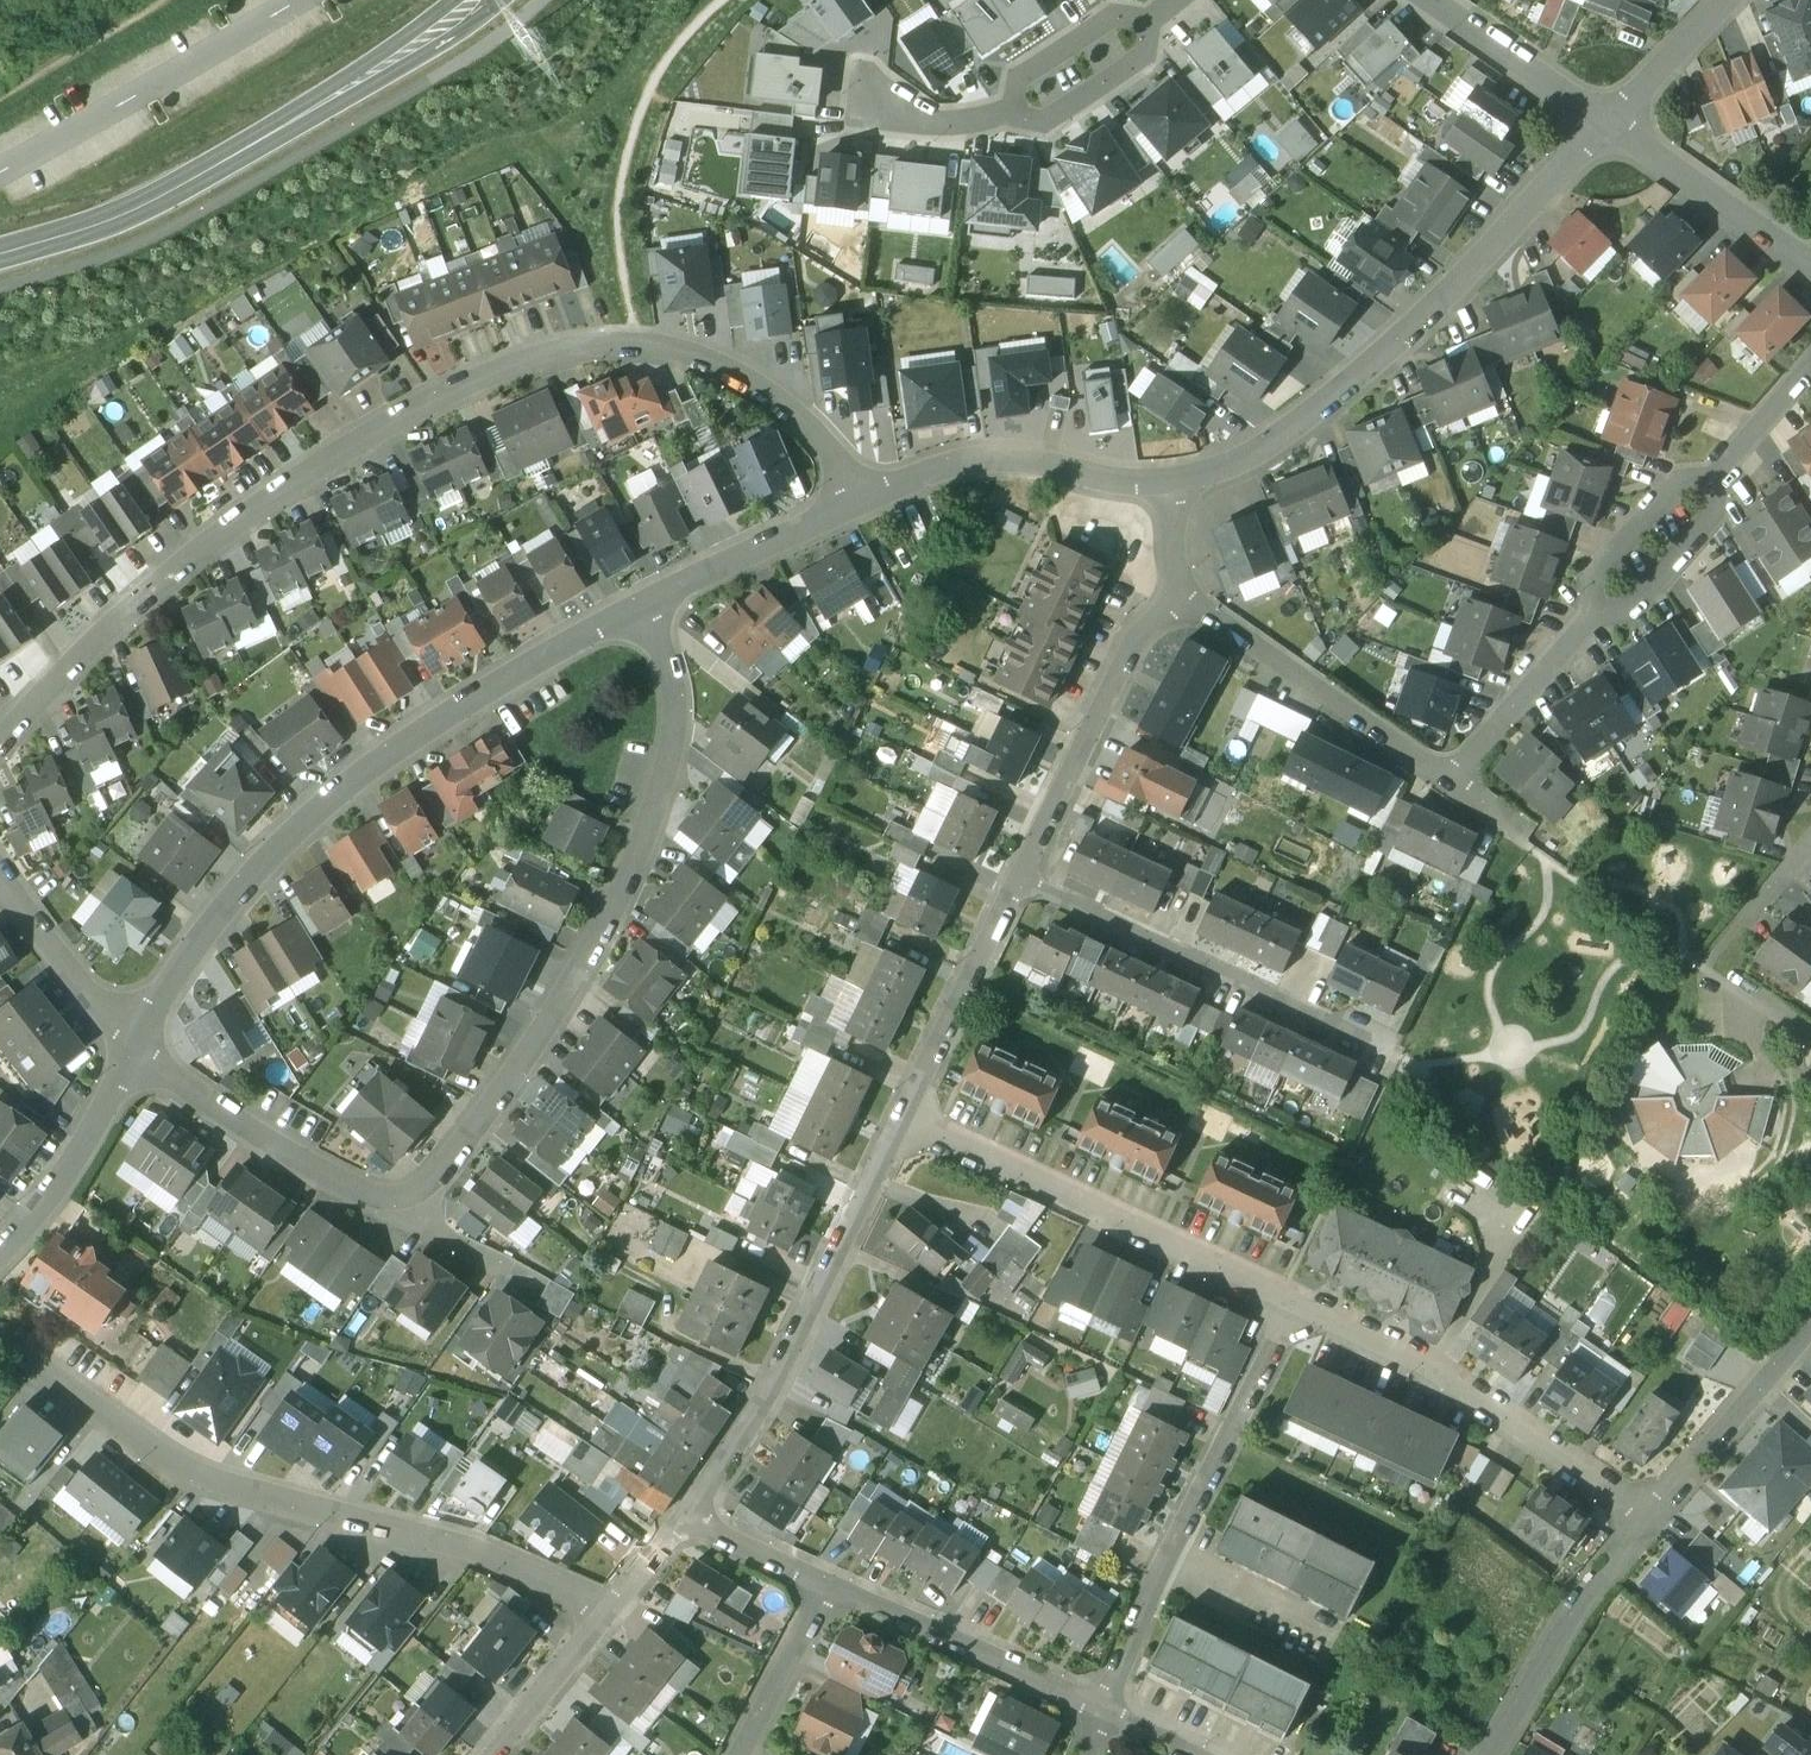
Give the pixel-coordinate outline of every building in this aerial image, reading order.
[(809,7),(812,11),(834,42),(837,46),(876,18),(863,0),(818,0),(809,7)] [(953,14),(976,49),(983,60),(1014,39),(988,0),(974,0),(953,14)] [(1014,39),(1046,19),(1036,3),(1034,0),(988,0),(1014,39)] [(1264,14),(1273,24),(1299,0),(1279,0),(1274,4),(1264,14)] [(1285,14),(1295,24),(1321,0),(1300,0),(1285,14)] [(1295,24),(1317,49),(1360,10),(1350,0),(1321,0),(1295,24)] [(1541,26),(1553,31),(1566,1),(1566,0),(1552,0),(1541,26)] [(1629,0),(1589,0),(1585,10),(1642,34),(1652,10),(1629,0)] [(1652,10),(1657,0),(1629,0),(1652,10)] [(1790,2),(1810,52),(1810,0),(1794,0),(1790,2)] [(1553,31),(1553,32),(1567,38),(1580,7),(1566,1),(1553,31)] [(1790,2),(1779,6),(1780,9),(1767,14),(1778,40),(1790,68),(1795,80),(1810,74),(1810,52),(1790,2)] [(834,42),(812,11),(780,34),(801,48),(815,56),(834,42)] [(976,49),(953,14),(941,22),(948,34),(964,57),(976,49)] [(941,22),(931,28),(954,64),(964,57),(948,34),(941,22)] [(1412,48),(1389,23),(1376,35),(1346,63),(1344,65),(1366,89),(1401,57),(1412,48)] [(902,41),(935,91),(961,74),(954,64),(931,28),(928,24),(902,41)] [(1346,63),(1376,35),(1367,25),(1337,53),(1346,63)] [(1215,28),(1185,52),(1227,103),(1257,79),(1235,53),(1215,28)] [(765,60),(797,63),(801,48),(780,34),(768,31),(765,60)] [(1790,68),(1778,40),(1765,45),(1776,73),(1777,74),(1790,68)] [(1248,43),(1235,53),(1257,79),(1269,69),(1248,43)] [(1412,48),(1401,57),(1411,68),(1421,58),(1412,48)] [(1751,57),(1728,67),(1751,124),(1775,114),(1774,111),(1761,79),(1751,57)] [(758,60),(754,98),(794,101),(816,103),(819,74),(799,72),(800,64),(797,63),(765,60),(758,60)] [(1496,85),(1471,67),(1461,81),(1477,92),(1479,90),(1488,96),(1496,85)] [(1728,67),(1704,77),(1715,103),(1728,134),(1751,124),(1728,67)] [(1199,71),(1188,80),(1211,108),(1222,99),(1199,71)] [(1776,73),(1761,79),(1774,111),(1789,104),(1777,74),(1776,73)] [(1185,76),(1172,87),(1202,123),(1215,112),(1211,108),(1188,80),(1185,76)] [(1461,115),(1477,92),(1461,81),(1445,104),(1461,115)] [(1172,87),(1135,118),(1136,120),(1146,132),(1169,159),(1206,128),(1202,123),(1172,87)] [(1488,96),(1479,90),(1477,92),(1460,116),(1464,118),(1500,142),(1517,117),(1488,96)] [(816,103),(794,101),(792,116),(815,118),(816,103)] [(1715,103),(1701,108),(1715,140),(1728,134),(1715,103)] [(755,137),(789,141),(791,116),(757,113),(755,137)] [(1500,142),(1464,118),(1447,143),(1463,154),(1486,170),(1494,176),(1512,150),(1500,142)] [(1276,138),(1299,163),(1320,143),(1297,119),(1276,138)] [(1135,141),(1146,132),(1136,120),(1124,129),(1125,130),(1135,141)] [(1125,130),(1109,140),(1133,176),(1154,163),(1135,141),(1125,130)] [(1095,214),(1139,185),(1133,176),(1109,140),(1105,134),(1092,143),(1089,139),(1073,150),(1075,153),(1061,163),(1076,186),(1095,214)] [(753,199),(791,203),(793,179),(791,178),(795,141),(789,141),(755,137),(750,137),(748,161),(757,162),(753,199)] [(1455,166),(1427,147),(1417,162),(1427,169),(1428,168),(1453,185),(1462,171),(1455,166)] [(822,179),(819,208),(857,212),(861,169),(863,155),(839,153),(838,159),(824,157),(822,179)] [(1486,170),(1463,154),(1455,166),(1462,171),(1478,182),(1486,170)] [(892,202),(896,164),(877,161),(876,170),(872,200),(892,202)] [(1000,166),(977,164),(974,188),(970,223),(1036,230),(1039,207),(1024,206),(1028,169),(1029,165),(1001,161),(1000,166)] [(960,186),(974,188),(977,164),(963,162),(960,186)] [(924,167),(896,164),(892,202),(890,215),(941,221),(944,192),(948,165),(925,163),(924,167)] [(1076,186),(1061,163),(1048,171),(1060,197),(1076,186)] [(1453,185),(1428,168),(1427,169),(1412,191),(1454,221),(1471,198),(1453,185)] [(861,169),(857,212),(871,213),(872,200),(876,170),(861,169)] [(1028,169),(1024,206),(1039,207),(1066,210),(1060,197),(1048,171),(1028,169)] [(1244,207),(1263,193),(1250,176),(1231,191),(1244,207)] [(819,208),(822,179),(807,177),(804,207),(819,208)] [(1454,221),(1412,191),(1396,213),(1396,214),(1420,232),(1438,244),(1454,221)] [(955,193),(944,192),(941,221),(951,222),(955,193)] [(1420,232),(1396,214),(1396,213),(1386,206),(1375,221),(1410,245),(1420,232)] [(1658,214),(1628,245),(1638,255),(1668,224),(1658,214)] [(1579,216),(1551,245),(1580,274),(1609,244),(1579,216)] [(1668,224),(1638,255),(1664,279),(1698,243),(1673,219),(1668,224)] [(1410,245),(1375,221),(1367,232),(1402,257),(1410,245)] [(1367,232),(1363,230),(1342,261),(1357,272),(1381,288),(1388,294),(1410,262),(1402,257),(1367,232)] [(1185,233),(1151,265),(1163,278),(1197,247),(1185,233)] [(524,235),(515,239),(520,252),(529,249),(524,235)] [(555,238),(529,249),(547,297),(573,288),(574,287),(562,256),(555,238)] [(520,252),(503,258),(522,307),(547,297),(529,249),(520,252)] [(649,280),(666,277),(663,257),(662,249),(645,251),(649,280)] [(589,287),(576,251),(562,256),(574,287),(573,288),(575,292),(589,287)] [(480,252),(472,255),(477,268),(485,265),(480,252)] [(670,312),(713,306),(713,301),(706,259),(706,252),(663,257),(666,277),(670,312)] [(472,255),(464,258),(470,271),(477,268),(472,255)] [(1703,280),(1686,297),(1712,322),(1751,281),(1726,256),(1703,280)] [(706,259),(713,301),(727,299),(725,288),(721,257),(706,259)] [(485,265),(477,268),(496,318),(511,312),(511,311),(522,307),(503,258),(485,265)] [(452,278),(447,265),(430,271),(435,285),(426,288),(445,337),(471,327),(452,278)] [(938,282),(939,267),(897,265),(896,280),(938,282)] [(1204,309),(1220,283),(1191,266),(1176,292),(1204,309)] [(452,278),(471,327),(481,323),(482,323),(496,318),(477,268),(470,271),(452,278)] [(1693,270),(1670,294),(1680,304),(1686,297),(1703,280),(1693,270)] [(430,271),(421,275),(426,288),(435,285),(430,271)] [(1559,300),(1546,271),(1532,277),(1538,290),(1539,290),(1545,305),(1559,300)] [(1381,288),(1357,272),(1349,284),(1363,294),(1372,300),(1381,288)] [(1349,284),(1336,275),(1327,288),(1354,308),(1363,294),(1349,284)] [(1028,278),(1027,296),(1078,299),(1079,281),(1028,278)] [(1327,288),(1318,282),(1300,309),(1292,303),(1281,319),(1280,320),(1299,333),(1324,351),(1354,308),(1327,288)] [(396,284),(381,290),(395,325),(408,320),(399,298),(401,297),(396,284)] [(732,332),(750,329),(745,296),(743,286),(725,288),(727,299),(732,332)] [(401,297),(399,298),(408,320),(418,347),(445,337),(426,288),(401,297)] [(781,290),(745,296),(750,329),(752,339),(788,333),(781,290)] [(1538,290),(1513,300),(1533,351),(1560,340),(1545,305),(1539,290),(1538,290)] [(1754,319),(1739,335),(1740,335),(1766,360),(1806,319),(1779,293),(1754,319)] [(1513,300),(1486,311),(1495,332),(1506,360),(1507,362),(1533,351),(1513,300)] [(1744,310),(1720,334),(1731,344),(1740,335),(1739,335),(1754,319),(1744,310)] [(1281,319),(1273,313),(1262,328),(1265,331),(1265,330),(1290,346),(1299,333),(1280,320),(1281,319)] [(400,346),(379,315),(365,324),(387,355),(400,346)] [(821,356),(827,393),(851,390),(855,413),(873,411),(867,369),(877,367),(872,331),(847,335),(844,316),(817,320),(818,328),(821,356)] [(365,324),(361,318),(336,336),(365,379),(391,361),(387,355),(365,324)] [(807,358),(821,356),(818,328),(803,330),(807,358)] [(1290,346),(1265,330),(1265,331),(1256,343),(1284,363),(1294,348),(1290,346)] [(1495,332),(1481,337),(1493,366),(1506,360),(1495,332)] [(365,379),(336,336),(310,353),(314,359),(336,390),(340,396),(365,379)] [(1256,343),(1247,337),(1229,363),(1221,358),(1211,374),(1210,375),(1229,388),(1254,405),(1284,363),(1256,343)] [(1493,366),(1481,337),(1466,343),(1471,354),(1472,353),(1480,371),(1493,366)] [(977,365),(981,394),(999,392),(995,363),(1006,362),(1004,350),(975,354),(977,365)] [(1471,354),(1461,358),(1446,364),(1467,415),(1493,404),(1480,371),(1472,353),(1471,354)] [(999,392),(1003,421),(1030,417),(1026,387),(1054,384),(1050,356),(1006,362),(995,363),(999,392)] [(336,390),(314,359),(300,369),(322,400),(336,390)] [(1446,364),(1432,370),(1431,370),(1420,375),(1427,393),(1439,422),(1440,425),(1467,415),(1446,364)] [(977,365),(954,369),(960,413),(983,410),(981,394),(977,365)] [(877,367),(867,369),(873,411),(891,409),(886,366),(877,367)] [(1192,383),(1169,367),(1161,379),(1196,403),(1204,391),(1192,383)] [(289,377),(283,368),(259,385),(289,428),(299,421),(313,412),(310,408),(289,377)] [(1229,388),(1210,375),(1211,374),(1202,368),(1192,383),(1204,391),(1219,402),(1229,388)] [(322,400),(300,369),(289,377),(310,408),(322,400)] [(954,369),(905,375),(912,429),(962,422),(960,413),(954,369)] [(1111,380),(1116,416),(1131,414),(1126,372),(1111,374),(1111,380)] [(1678,389),(1649,378),(1645,392),(1674,402),(1678,389)] [(1196,403),(1161,379),(1144,403),(1191,435),(1208,411),(1196,403)] [(1111,380),(1083,384),(1090,436),(1118,432),(1116,416),(1111,380)] [(646,384),(631,390),(628,382),(614,388),(634,431),(672,414),(664,396),(660,389),(653,393),(649,384),(646,384)] [(612,383),(583,396),(597,425),(603,422),(612,441),(634,431),(614,388),(612,383)] [(244,395),(236,384),(229,389),(237,400),(244,395)] [(289,428),(259,385),(244,395),(237,400),(236,401),(237,402),(238,402),(267,443),(279,435),(289,428)] [(1645,392),(1625,385),(1615,412),(1664,429),(1674,403),(1674,402),(1645,392)] [(579,387),(566,393),(577,416),(584,433),(598,426),(597,425),(583,396),(579,387)] [(237,400),(229,389),(222,393),(231,407),(237,402),(236,401),(237,400)] [(677,391),(664,396),(672,414),(677,426),(690,420),(683,405),(677,391)] [(231,407),(222,393),(206,404),(215,418),(216,418),(246,461),(256,455),(255,454),(269,445),(267,443),(238,402),(237,402),(231,407)] [(1427,393),(1414,398),(1426,427),(1439,422),(1427,393)] [(562,423),(549,395),(523,407),(545,456),(570,445),(572,444),(562,423)] [(1071,400),(1053,396),(1051,408),(1069,411),(1071,400)] [(697,398),(683,405),(690,420),(695,431),(709,424),(697,398)] [(1414,398),(1398,405),(1402,413),(1403,413),(1411,433),(1426,427),(1414,398)] [(545,456),(523,407),(497,419),(510,447),(520,468),(521,467),(545,456)] [(1664,429),(1615,412),(1605,439),(1619,443),(1648,454),(1654,456),(1664,429)] [(1402,413),(1376,424),(1395,472),(1423,461),(1411,433),(1403,413),(1402,413)] [(200,428),(191,415),(184,419),(192,431),(194,433),(200,428)] [(577,416),(562,423),(572,444),(570,445),(574,452),(590,445),(584,433),(577,416)] [(246,461),(216,418),(215,418),(200,428),(194,433),(193,433),(221,474),(221,475),(222,477),(235,468),(236,468),(246,461)] [(184,419),(177,424),(185,436),(192,431),(184,419)] [(1395,472),(1376,424),(1348,435),(1352,446),(1364,475),(1368,484),(1395,472)] [(468,430),(440,443),(461,488),(489,475),(477,449),(468,430)] [(185,436),(169,447),(199,490),(209,484),(209,483),(221,475),(221,474),(193,433),(194,433),(192,431),(185,436)] [(1791,445),(1793,448),(1810,476),(1810,432),(1791,445)] [(797,474),(781,435),(767,440),(784,479),(797,474)] [(784,479),(767,440),(741,452),(743,457),(728,464),(727,464),(746,503),(747,503),(760,497),(761,499),(788,488),(784,479)] [(440,443),(412,455),(421,475),(432,500),(461,488),(440,443)] [(490,443),(477,449),(489,475),(493,484),(506,478),(495,454),(490,443)] [(1648,454),(1619,443),(1614,457),(1630,463),(1643,467),(1648,454)] [(1364,475),(1352,446),(1338,452),(1348,476),(1350,481),(1364,475)] [(169,447),(146,463),(150,469),(171,500),(175,506),(189,497),(199,490),(169,447)] [(510,447),(495,454),(506,478),(508,482),(524,475),(521,467),(520,468),(510,447)] [(1810,476),(1793,448),(1781,455),(1799,483),(1810,476)] [(720,449),(685,465),(691,477),(690,477),(701,498),(713,524),(749,507),(747,503),(746,503),(727,464),(728,464),(720,449)] [(1614,457),(1601,452),(1596,466),(1614,472),(1613,473),(1624,477),(1630,463),(1614,457)] [(1596,466),(1562,453),(1553,480),(1604,499),(1613,473),(1614,472),(1596,466)] [(691,477),(685,465),(672,472),(673,475),(688,505),(701,498),(690,477),(691,477)] [(1329,466),(1302,476),(1322,525),(1347,515),(1348,514),(1335,481),(1329,466)] [(138,477),(132,469),(118,479),(123,487),(124,486),(142,513),(156,503),(138,477)] [(171,500),(150,469),(138,477),(156,503),(160,509),(171,500)] [(432,500),(421,475),(408,481),(411,489),(423,514),(424,515),(436,510),(432,500)] [(673,475),(658,482),(663,491),(665,490),(675,511),(688,505),(673,475)] [(390,476),(362,489),(382,534),(411,521),(398,495),(390,476)] [(1302,476),(1276,487),(1282,503),(1295,536),(1297,535),(1322,525),(1302,476)] [(1350,481),(1348,476),(1335,481),(1348,514),(1347,515),(1349,521),(1364,515),(1350,481)] [(1604,499),(1553,480),(1543,507),(1548,509),(1578,520),(1594,526),(1604,499)] [(142,513),(124,486),(123,487),(103,500),(133,543),(154,529),(142,513)] [(1801,486),(1789,494),(1804,517),(1810,513),(1810,502),(1801,486)] [(362,489),(334,502),(354,547),(382,534),(362,489)] [(411,489),(398,495),(410,520),(423,514),(411,489)] [(663,491),(638,503),(647,522),(658,543),(661,549),(688,536),(675,511),(665,490),(663,491)] [(1763,506),(1768,514),(1801,566),(1810,560),(1810,528),(1804,517),(1789,494),(1786,490),(1763,506)] [(84,513),(82,514),(102,542),(112,557),(133,543),(103,500),(84,513)] [(1282,503),(1269,508),(1282,540),(1285,548),(1300,542),(1297,535),(1295,536),(1282,503)] [(82,514),(84,513),(79,506),(65,516),(89,550),(102,542),(82,514)] [(1019,530),(1022,513),(1000,509),(997,526),(1019,530)] [(1578,520),(1548,509),(1543,522),(1573,533),(1578,520)] [(616,530),(605,511),(580,526),(591,545),(605,569),(609,575),(634,560),(631,554),(616,530)] [(1768,514),(1744,529),(1746,533),(1761,556),(1777,581),(1801,566),(1768,514)] [(89,550),(65,516),(51,525),(63,542),(64,541),(77,559),(89,550)] [(1254,519),(1216,534),(1231,570),(1238,587),(1275,572),(1265,546),(1254,519)] [(628,522),(616,530),(631,554),(643,547),(632,529),(628,522)] [(647,522),(632,529),(643,547),(645,550),(658,543),(647,522)] [(1573,533),(1543,522),(1538,536),(1565,545),(1565,547),(1567,548),(1573,533)] [(312,523),(283,536),(286,542),(304,581),(305,580),(333,568),(319,539),(312,523)] [(1538,536),(1514,527),(1504,554),(1555,572),(1565,547),(1565,545),(1538,536)] [(332,533),(319,539),(333,568),(337,577),(350,571),(332,533)] [(579,552),(568,533),(556,540),(569,563),(581,556),(579,552)] [(1746,533),(1734,540),(1749,564),(1761,556),(1746,533)] [(1282,540),(1265,546),(1275,572),(1281,586),(1298,579),(1285,548),(1282,540)] [(77,559),(64,541),(63,542),(44,555),(74,599),(94,584),(77,559)] [(304,581),(286,542),(258,554),(264,568),(279,599),(308,586),(305,580),(304,581)] [(557,544),(532,558),(541,574),(556,599),(558,603),(583,588),(557,544)] [(591,545),(579,552),(581,556),(593,576),(605,569),(591,545)] [(869,546),(847,558),(861,583),(883,571),(869,546)] [(1107,573),(1058,549),(1044,578),(1036,574),(1032,583),(1040,586),(1026,614),(1033,617),(1076,638),(1107,573)] [(845,554),(804,577),(826,615),(850,601),(852,604),(867,595),(861,583),(847,558),(845,554)] [(1555,572),(1504,554),(1494,580),(1512,587),(1541,598),(1546,599),(1555,572)] [(74,599),(44,555),(25,569),(23,570),(43,598),(53,613),(74,599)] [(529,581),(514,557),(501,565),(506,573),(507,572),(520,595),(532,587),(529,581)] [(25,569),(19,561),(6,571),(30,606),(43,598),(23,570),(25,569)] [(264,568),(252,574),(259,591),(266,605),(279,599),(264,568)] [(1729,568),(1691,592),(1708,619),(1718,635),(1719,634),(1756,610),(1729,568)] [(1238,587),(1231,570),(1218,575),(1227,598),(1240,593),(1238,587)] [(6,571),(0,575),(0,592),(3,597),(5,596),(18,615),(30,606),(6,571)] [(482,587),(495,610),(508,631),(533,616),(520,595),(507,572),(506,573),(482,587)] [(556,599),(541,574),(529,581),(532,587),(544,606),(556,599)] [(459,575),(446,583),(454,595),(466,588),(465,586),(459,575)] [(482,587),(477,579),(465,586),(466,588),(480,612),(483,617),(495,610),(482,587)] [(239,580),(210,594),(213,599),(231,638),(232,638),(259,625),(246,596),(239,580)] [(1541,598),(1512,587),(1507,600),(1536,611),(1541,598)] [(480,612),(466,588),(454,595),(457,601),(468,619),(480,612)] [(786,614),(764,590),(743,609),(743,610),(773,643),(773,644),(779,651),(799,633),(801,630),(786,614)] [(259,591),(246,596),(258,622),(271,616),(266,605),(259,591)] [(0,599),(0,633),(14,654),(35,639),(18,615),(5,596),(3,597),(0,599)] [(231,638),(213,599),(185,612),(206,657),(235,644),(232,638),(231,638)] [(821,636),(801,600),(786,614),(801,630),(799,633),(810,646),(821,636)] [(829,628),(869,608),(865,600),(825,620),(829,628)] [(1536,611),(1507,600),(1502,614),(1518,620),(1518,621),(1531,626),(1536,611)] [(457,601),(433,616),(459,660),(484,646),(468,619),(457,601)] [(1502,614),(1467,601),(1457,628),(1509,646),(1514,632),(1514,631),(1518,621),(1518,620),(1502,614)] [(773,643),(743,610),(743,609),(738,604),(714,626),(737,651),(750,665),(753,662),(773,644),(773,643)] [(433,616),(408,630),(426,661),(434,675),(459,660),(433,616)] [(1076,638),(1033,617),(1019,646),(1012,642),(1009,650),(1015,654),(1001,683),(1050,707),(1082,641),(1076,638)] [(408,630),(401,618),(387,627),(390,632),(408,660),(426,661),(408,630)] [(1708,619),(1690,630),(1699,644),(1708,658),(1727,646),(1719,634),(1718,635),(1708,619)] [(1683,620),(1669,630),(1684,653),(1699,644),(1690,630),(1688,628),(1683,620)] [(1509,646),(1457,628),(1447,654),(1483,668),(1499,673),(1503,661),(1504,661),(1509,646)] [(1669,630),(1626,658),(1642,684),(1654,703),(1656,702),(1671,692),(1666,684),(1693,667),(1688,659),(1684,653),(1669,630)] [(408,660),(390,632),(377,641),(382,648),(383,647),(396,668),(408,660)] [(0,633),(0,664),(14,654),(0,633)] [(191,692),(168,642),(133,658),(147,688),(156,708),(157,708),(191,692)] [(1225,664),(1188,643),(1142,726),(1180,747),(1225,664)] [(396,668),(383,647),(382,648),(359,663),(387,706),(411,691),(396,668)] [(750,665),(737,651),(726,664),(752,685),(764,674),(753,662),(750,665)] [(1449,670),(1409,656),(1404,670),(1413,673),(1413,672),(1444,684),(1449,670)] [(1483,668),(1454,657),(1449,670),(1479,681),(1483,668)] [(387,706),(359,663),(336,678),(335,678),(348,699),(363,722),(387,706)] [(1628,692),(1610,664),(1596,672),(1601,680),(1603,680),(1617,701),(1629,694),(1628,693),(1628,692)] [(335,678),(336,678),(331,670),(314,681),(334,708),(348,699),(335,678)] [(1444,684),(1413,672),(1413,673),(1398,713),(1410,717),(1414,725),(1422,728),(1429,724),(1448,731),(1463,691),(1444,684)] [(1601,680),(1579,695),(1610,744),(1617,739),(1625,741),(1632,737),(1634,728),(1623,711),(1617,701),(1603,680),(1601,680)] [(331,704),(314,681),(303,689),(310,699),(320,712),(331,704)] [(1654,703),(1642,684),(1628,692),(1628,693),(1629,694),(1647,721),(1662,712),(1656,702),(1654,703)] [(147,688),(134,694),(137,702),(146,720),(160,714),(157,708),(156,708),(147,688)] [(125,708),(116,689),(89,702),(94,712),(95,712),(112,749),(113,749),(138,737),(125,708)] [(1005,702),(982,690),(975,705),(998,717),(1005,702)] [(1762,691),(1754,718),(1802,733),(1801,734),(1806,735),(1810,719),(1810,706),(1807,705),(1762,691)] [(1579,695),(1555,710),(1574,741),(1586,759),(1594,761),(1601,756),(1603,748),(1610,744),(1579,695)] [(1258,696),(1246,720),(1260,727),(1272,703),(1258,696)] [(782,730),(741,697),(712,734),(713,736),(728,748),(753,767),(782,730)] [(320,712),(310,699),(287,716),(318,757),(341,740),(320,712)] [(137,702),(125,708),(138,737),(151,731),(146,720),(137,702)] [(1312,722),(1272,703),(1260,727),(1300,746),(1304,737),(1312,722)] [(112,749),(95,712),(94,712),(69,724),(80,748),(91,772),(118,759),(113,749),(112,749)] [(1574,741),(1558,715),(1546,723),(1549,728),(1562,749),(1574,741)] [(287,716),(264,733),(295,774),(318,757),(287,716)] [(1802,733),(1754,718),(1750,716),(1741,744),(1770,753),(1793,760),(1794,759),(1801,734),(1802,733)] [(1041,737),(1006,720),(994,745),(1029,762),(1041,737)] [(938,723),(932,747),(947,751),(950,738),(986,746),(989,735),(938,723)] [(271,748),(252,727),(241,737),(243,739),(261,758),(271,748)] [(1558,766),(1567,756),(1562,749),(1549,728),(1534,744),(1556,763),(1555,764),(1558,766)] [(509,734),(497,741),(514,768),(513,769),(514,770),(527,762),(509,734)] [(494,737),(492,738),(491,736),(476,745),(478,747),(476,748),(478,752),(474,754),(471,749),(454,760),(457,764),(453,767),(451,765),(449,766),(448,764),(434,773),(435,775),(432,777),(436,783),(460,821),(479,809),(474,800),(504,782),(501,776),(513,769),(514,768),(497,741),(494,737)] [(1389,778),(1304,737),(1300,746),(1286,775),(1371,816),(1389,778)] [(261,758),(243,739),(233,748),(252,768),(261,759),(261,758)] [(1529,740),(1501,772),(1546,811),(1568,785),(1550,770),(1555,764),(1556,763),(1534,744),(1529,740)] [(1029,762),(994,745),(982,769),(1017,786),(1029,762)] [(274,794),(231,747),(193,789),(219,813),(239,832),(274,794)] [(80,748),(67,754),(84,791),(97,785),(91,772),(80,748)] [(753,767),(728,748),(715,764),(740,784),(753,767)] [(1208,760),(1187,749),(1180,761),(1202,772),(1208,760)] [(966,761),(943,750),(936,765),(959,776),(966,761)] [(1197,783),(1129,750),(1112,786),(1150,804),(1153,798),(1167,805),(1165,809),(1181,817),(1197,783)] [(1793,760),(1770,753),(1766,768),(1796,777),(1800,761),(1794,759),(1793,760)] [(54,760),(27,772),(32,782),(33,782),(50,819),(76,807),(54,760)] [(959,776),(936,765),(929,779),(952,790),(959,776)] [(1796,777),(1766,768),(1762,783),(1786,791),(1786,792),(1791,793),(1796,777)] [(1762,783),(1734,774),(1726,802),(1778,818),(1783,803),(1782,803),(1786,792),(1786,791),(1762,783)] [(32,782),(7,794),(22,828),(28,842),(55,830),(50,819),(33,782),(32,782)] [(460,821),(436,783),(423,790),(447,829),(460,821)] [(737,800),(717,784),(700,807),(742,840),(760,817),(737,800)] [(219,813),(193,789),(190,786),(180,797),(209,823),(219,813)] [(600,807),(562,788),(555,803),(565,808),(565,807),(593,821),(600,807)] [(746,788),(737,800),(760,817),(768,806),(746,788)] [(409,793),(384,808),(411,852),(436,837),(409,793)] [(999,813),(960,795),(949,819),(987,837),(999,813)] [(180,797),(170,810),(175,815),(174,817),(200,837),(210,824),(180,797)] [(1412,808),(1396,800),(1384,825),(1400,832),(1412,808)] [(1778,818),(1726,802),(1717,829),(1728,832),(1757,841),(1769,845),(1774,833),(1773,833),(1778,818)] [(593,821),(565,807),(565,808),(548,841),(589,861),(605,827),(593,821)] [(742,840),(700,807),(682,829),(702,845),(724,862),(742,840)] [(1446,824),(1412,808),(1400,832),(1387,859),(1421,875),(1428,862),(1446,824)] [(1083,816),(1073,837),(1084,842),(1088,834),(1089,835),(1095,822),(1083,816)] [(200,837),(174,817),(155,842),(158,845),(147,859),(188,890),(218,851),(200,837)] [(987,837),(949,819),(937,844),(975,862),(987,837)] [(1476,838),(1446,824),(1428,862),(1455,875),(1458,877),(1476,838)] [(1384,825),(1371,851),(1387,859),(1400,832),(1384,825)] [(1121,843),(1136,848),(1141,831),(1127,827),(1121,843)] [(22,828),(9,833),(21,859),(33,853),(28,842),(22,828)] [(927,840),(904,829),(898,843),(921,854),(927,840)] [(391,875),(364,831),(339,846),(342,850),(360,879),(366,890),(391,875)] [(1757,841),(1728,832),(1724,846),(1753,855),(1757,841)] [(1089,835),(1088,834),(1084,842),(1070,873),(1113,893),(1131,854),(1089,835)] [(921,854),(898,843),(890,859),(913,870),(921,854)] [(724,862),(702,845),(693,856),(716,873),(724,862)] [(360,879),(342,850),(330,858),(334,865),(347,887),(360,879)] [(554,864),(525,850),(519,862),(522,864),(547,877),(554,864)] [(1173,874),(1131,854),(1113,893),(1156,912),(1173,874)] [(716,873),(693,856),(685,867),(707,885),(716,873)] [(547,877),(522,864),(503,903),(558,930),(577,891),(547,877)] [(347,887),(334,865),(322,872),(340,902),(352,894),(347,887)] [(1200,871),(1187,865),(1178,887),(1190,893),(1200,871)] [(685,867),(683,866),(666,889),(708,922),(726,899),(707,885),(685,867)] [(958,888),(923,871),(910,897),(945,914),(958,888)] [(1213,877),(1200,871),(1190,893),(1204,899),(1213,877)] [(340,902),(322,872),(297,888),(301,893),(324,931),(349,916),(340,902)] [(1458,877),(1455,875),(1445,896),(1454,901),(1464,880),(1458,877)] [(160,905),(125,879),(105,904),(151,939),(161,927),(150,919),(160,905)] [(1476,886),(1464,880),(1454,901),(1467,907),(1471,898),(1476,887),(1476,886)] [(1492,895),(1476,887),(1471,898),(1487,905),(1492,895)] [(708,922),(666,889),(648,911),(661,922),(690,944),(708,922)] [(324,931),(301,893),(289,901),(301,922),(312,939),(324,931)] [(1258,916),(1216,896),(1198,933),(1240,953),(1258,916)] [(945,914),(910,897),(898,922),(933,939),(945,914)] [(151,939),(105,904),(86,930),(89,933),(88,934),(96,940),(96,939),(121,957),(131,944),(137,949),(141,952),(151,939)] [(519,926),(485,910),(477,926),(489,932),(490,929),(512,940),(519,926)] [(861,921),(850,916),(844,928),(855,933),(861,921)] [(1300,936),(1258,916),(1240,953),(1283,973),(1300,936)] [(1755,960),(1800,992),(1810,977),(1810,936),(1786,918),(1755,960)] [(883,932),(861,921),(855,933),(854,937),(876,947),(883,932)] [(312,939),(301,922),(289,929),(312,966),(324,958),(312,939)] [(690,944),(661,922),(653,933),(681,955),(686,959),(695,948),(690,944)] [(289,929),(288,927),(263,942),(290,985),(314,970),(312,966),(289,929)] [(1073,939),(1052,928),(1045,942),(1033,967),(1062,981),(1065,973),(1082,938),(1075,934),(1073,939)] [(512,940),(490,929),(489,932),(466,978),(482,986),(509,1000),(512,1001),(536,952),(512,940)] [(421,930),(413,951),(435,958),(442,937),(421,930)] [(681,955),(653,933),(644,944),(673,966),(681,955)] [(1045,942),(1032,936),(1020,961),(1033,967),(1045,942)] [(1113,952),(1082,938),(1065,973),(1096,987),(1113,952)] [(263,942),(239,957),(253,980),(266,1000),(267,1000),(290,985),(263,942)] [(1446,950),(1428,942),(1416,968),(1433,976),(1446,950)] [(13,962),(0,943),(0,971),(13,962)] [(644,944),(643,943),(625,966),(667,998),(685,976),(673,966),(644,944)] [(1379,964),(1346,948),(1328,986),(1361,1002),(1379,964)] [(924,969),(887,952),(867,992),(904,1010),(924,969)] [(1141,965),(1113,952),(1096,987),(1124,1000),(1141,965)] [(1379,964),(1361,1002),(1390,1016),(1409,979),(1379,964)] [(1170,979),(1141,965),(1124,1000),(1153,1014),(1170,979)] [(667,998),(625,966),(607,988),(627,1004),(650,1021),(667,998)] [(1199,993),(1170,979),(1153,1014),(1183,1028),(1186,1020),(1197,998),(1199,993)] [(266,1000),(253,980),(241,988),(246,996),(258,1016),(272,1008),(267,1000),(266,1000)] [(867,992),(847,982),(827,1024),(837,1029),(847,1034),(847,1033),(867,992)] [(0,990),(0,1010),(16,997),(7,985),(0,990)] [(509,1000),(482,986),(475,1000),(489,1007),(502,1014),(509,1000)] [(0,1010),(0,1046),(8,1055),(54,1019),(29,987),(16,997),(0,1010)] [(475,1000),(451,988),(444,1001),(483,1020),(489,1007),(475,1000)] [(904,1010),(867,992),(847,1033),(884,1051),(904,1010)] [(246,996),(226,1008),(241,1033),(261,1020),(258,1016),(246,996)] [(1211,1005),(1197,998),(1186,1020),(1200,1027),(1211,1005)] [(483,1020),(444,1001),(432,1026),(479,1050),(491,1024),(483,1020)] [(650,1021),(627,1004),(618,1015),(641,1032),(650,1021)] [(1223,1011),(1211,1005),(1200,1027),(1213,1033),(1223,1011)] [(241,1033),(226,1008),(190,1031),(204,1055),(213,1050),(225,1070),(253,1053),(241,1033)] [(1223,1011),(1213,1033),(1225,1039),(1236,1017),(1223,1011)] [(1225,1039),(1222,1046),(1252,1061),(1269,1025),(1238,1011),(1225,1039)] [(641,1032),(618,1015),(610,1026),(632,1043),(641,1032)] [(827,1024),(815,1018),(812,1025),(809,1032),(831,1043),(837,1029),(827,1024)] [(54,1019),(8,1055),(32,1086),(33,1087),(53,1071),(79,1050),(54,1019)] [(610,1026),(601,1019),(584,1042),(626,1075),(643,1052),(632,1043),(610,1026)] [(812,1025),(803,1021),(800,1027),(809,1032),(812,1025)] [(1298,1039),(1269,1025),(1252,1061),(1281,1074),(1298,1039)] [(479,1050),(432,1026),(420,1051),(419,1052),(451,1068),(466,1075),(479,1050)] [(809,1032),(800,1027),(796,1034),(805,1039),(809,1032)] [(831,1043),(809,1032),(805,1039),(802,1045),(824,1056),(831,1043)] [(1327,1053),(1298,1039),(1281,1074),(1311,1088),(1327,1053)] [(626,1075),(584,1042),(566,1064),(586,1080),(608,1097),(626,1075)] [(1066,1081),(1029,1064),(1027,1068),(1018,1063),(1019,1059),(984,1043),(961,1092),(996,1109),(995,1111),(1007,1117),(1008,1114),(1042,1130),(1066,1081)] [(1711,1053),(1681,1054),(1678,1045),(1666,1053),(1661,1046),(1647,1056),(1638,1068),(1634,1085),(1642,1087),(1639,1099),(1620,1100),(1636,1146),(1647,1136),(1648,1137),(1651,1133),(1658,1138),(1657,1139),(1660,1140),(1656,1145),(1677,1160),(1675,1164),(1677,1164),(1679,1156),(1714,1156),(1717,1163),(1718,1163),(1717,1159),(1737,1143),(1733,1138),(1735,1137),(1734,1136),(1741,1131),(1745,1135),(1745,1134),(1758,1144),(1770,1096),(1723,1097),(1718,1083),(1732,1073),(1709,1059),(1711,1053)] [(420,1051),(413,1047),(406,1062),(444,1081),(451,1068),(419,1052),(420,1051)] [(1357,1067),(1327,1053),(1311,1088),(1340,1102),(1343,1096),(1354,1074),(1357,1067)] [(870,1079),(834,1061),(814,1102),(850,1119),(870,1079)] [(368,1062),(330,1107),(344,1118),(381,1075),(381,1074),(368,1062)] [(53,1071),(33,1087),(32,1086),(20,1103),(28,1108),(43,1120),(69,1082),(53,1071)] [(1366,1080),(1354,1074),(1343,1096),(1356,1102),(1366,1080)] [(433,1119),(381,1075),(344,1118),(396,1162),(433,1119)] [(608,1097),(586,1080),(577,1091),(580,1094),(600,1109),(608,1097)] [(1366,1080),(1356,1102),(1369,1109),(1380,1087),(1366,1080)] [(0,1089),(0,1106),(20,1120),(28,1108),(20,1103),(0,1089)] [(572,1105),(552,1089),(534,1112),(575,1143),(592,1121),(572,1105)] [(600,1109),(580,1094),(572,1105),(592,1121),(606,1132),(614,1120),(600,1109)] [(1146,1123),(1136,1119),(1138,1115),(1103,1098),(1080,1148),(1115,1164),(1114,1167),(1125,1172),(1126,1170),(1160,1186),(1184,1136),(1148,1119),(1146,1123)] [(850,1119),(814,1102),(794,1143),(830,1161),(850,1119)] [(0,1106),(0,1141),(25,1158),(41,1135),(20,1120),(0,1106)] [(575,1143),(534,1112),(517,1134),(536,1149),(557,1166),(558,1166),(575,1143)] [(160,1116),(129,1159),(156,1178),(187,1135),(160,1116)] [(786,1138),(762,1126),(755,1141),(779,1153),(786,1138)] [(187,1135),(156,1178),(183,1198),(214,1154),(187,1135)] [(0,1141),(0,1176),(8,1182),(25,1158),(0,1141)] [(779,1153),(755,1141),(747,1157),(771,1169),(779,1153)] [(557,1166),(536,1149),(527,1161),(560,1188),(561,1187),(570,1175),(558,1166),(557,1166)] [(1257,1171),(1220,1154),(1197,1203),(1232,1219),(1231,1222),(1243,1228),(1244,1225),(1278,1241),(1301,1192),(1266,1175),(1264,1179),(1255,1175),(1257,1171)] [(518,1172),(499,1158),(482,1180),(526,1215),(544,1192),(518,1172)] [(527,1161),(518,1172),(544,1192),(552,1198),(560,1188),(527,1161)] [(267,1187),(239,1168),(222,1192),(209,1210),(210,1211),(236,1230),(267,1187)] [(1627,1175),(1618,1187),(1626,1194),(1636,1182),(1627,1175)] [(526,1215),(482,1180),(465,1202),(509,1237),(526,1215)] [(813,1197),(777,1180),(771,1191),(761,1186),(753,1203),(799,1226),(813,1197)] [(210,1184),(191,1211),(204,1220),(210,1211),(209,1210),(222,1192),(210,1184)] [(293,1206),(267,1187),(236,1230),(262,1248),(263,1249),(284,1220),(293,1206)] [(799,1226),(753,1203),(746,1218),(756,1223),(751,1233),(760,1237),(769,1242),(787,1250),(799,1226)] [(960,1247),(910,1207),(888,1235),(937,1275),(951,1258),(960,1247)] [(1474,1271),(1338,1208),(1310,1269),(1332,1279),(1331,1281),(1336,1288),(1343,1287),(1345,1285),(1399,1309),(1397,1312),(1402,1319),(1411,1318),(1412,1316),(1446,1332),(1474,1271)] [(469,1209),(458,1223),(477,1238),(488,1225),(469,1209)] [(307,1212),(296,1228),(286,1242),(287,1242),(298,1250),(319,1220),(307,1212)] [(348,1237),(320,1218),(319,1220),(298,1250),(291,1260),(318,1279),(348,1237)] [(284,1220),(263,1249),(262,1248),(258,1254),(271,1263),(287,1242),(286,1242),(296,1228),(284,1220)] [(690,1235),(665,1223),(652,1249),(678,1261),(690,1235)] [(1043,1249),(1012,1225),(1002,1238),(1033,1262),(1043,1249)] [(739,1240),(716,1229),(709,1244),(731,1255),(739,1240)] [(79,1245),(65,1235),(61,1241),(60,1241),(39,1269),(37,1268),(24,1287),(24,1291),(67,1321),(71,1320),(76,1314),(97,1329),(101,1324),(102,1325),(109,1324),(114,1318),(112,1311),(111,1310),(123,1293),(103,1278),(106,1274),(94,1265),(97,1260),(95,1250),(86,1251),(79,1246),(79,1245)] [(375,1257),(348,1237),(318,1279),(345,1299),(373,1259),(375,1257)] [(769,1242),(760,1237),(757,1244),(766,1248),(769,1242)] [(1033,1262),(1002,1238),(982,1264),(997,1275),(997,1276),(1001,1280),(1004,1277),(1012,1266),(1017,1264),(1026,1271),(1033,1262)] [(960,1247),(951,1258),(960,1265),(968,1254),(960,1247)] [(1118,1261),(1089,1247),(1076,1275),(1064,1299),(1066,1300),(1094,1313),(1118,1261)] [(385,1267),(369,1290),(388,1304),(391,1300),(389,1299),(412,1268),(394,1255),(385,1267)] [(373,1259),(352,1289),(364,1297),(369,1290),(385,1267),(373,1259)] [(444,1272),(442,1276),(418,1259),(412,1268),(389,1299),(391,1300),(419,1320),(423,1315),(438,1326),(466,1288),(444,1272)] [(1118,1261),(1094,1313),(1123,1327),(1124,1327),(1135,1304),(1148,1276),(1118,1261)] [(770,1289),(715,1262),(698,1296),(753,1323),(770,1289)] [(982,1264),(965,1287),(980,1298),(997,1276),(997,1275),(982,1264)] [(1017,1264),(1012,1266),(1004,1277),(1015,1285),(1026,1271),(1017,1264)] [(1060,1268),(1042,1299),(1062,1308),(1066,1300),(1064,1299),(1076,1275),(1060,1268)] [(1505,1271),(1472,1320),(1483,1328),(1498,1307),(1500,1309),(1519,1281),(1505,1271)] [(1004,1277),(1001,1280),(997,1276),(989,1287),(1005,1299),(1015,1285),(1004,1277)] [(576,1294),(551,1280),(538,1305),(561,1318),(576,1294)] [(929,1300),(898,1282),(881,1310),(938,1344),(955,1316),(929,1300)] [(965,1298),(938,1285),(929,1300),(955,1316),(965,1298)] [(1177,1295),(1161,1287),(1150,1310),(1145,1322),(1160,1329),(1177,1295)] [(1212,1306),(1179,1290),(1177,1295),(1160,1329),(1158,1333),(1191,1349),(1212,1306)] [(633,1292),(621,1316),(646,1329),(658,1304),(633,1292)] [(753,1323),(698,1296),(681,1330),(737,1357),(753,1323)] [(513,1307),(499,1297),(489,1310),(487,1309),(475,1326),(477,1327),(464,1345),(482,1358),(489,1355),(508,1369),(517,1356),(519,1358),(531,1340),(530,1339),(541,1323),(515,1304),(513,1307)] [(1150,1310),(1135,1304),(1124,1327),(1123,1327),(1119,1335),(1135,1343),(1145,1322),(1150,1310)] [(1245,1322),(1212,1306),(1191,1349),(1189,1353),(1221,1368),(1222,1369),(1234,1344),(1245,1322)] [(1483,1328),(1469,1348),(1494,1365),(1522,1324),(1500,1309),(1498,1307),(1483,1328)] [(938,1344),(881,1310),(866,1337),(900,1358),(922,1371),(938,1344)] [(1577,1321),(1565,1312),(1558,1323),(1570,1331),(1577,1321)] [(1732,1338),(1708,1322),(1684,1357),(1708,1373),(1732,1338)] [(1558,1323),(1546,1340),(1546,1341),(1537,1355),(1548,1363),(1564,1341),(1570,1331),(1558,1323)] [(1546,1340),(1522,1324),(1494,1365),(1518,1381),(1537,1355),(1546,1341),(1546,1340)] [(1584,1340),(1570,1331),(1564,1341),(1577,1349),(1582,1342),(1584,1340)] [(193,1367),(205,1375),(229,1341),(217,1333),(193,1367)] [(1577,1349),(1564,1341),(1548,1363),(1561,1372),(1571,1357),(1577,1349)] [(1606,1359),(1582,1342),(1577,1349),(1571,1357),(1595,1374),(1606,1359)] [(1234,1344),(1222,1369),(1221,1368),(1218,1375),(1235,1383),(1251,1352),(1234,1344)] [(164,1345),(139,1379),(168,1400),(192,1365),(164,1345)] [(696,1353),(684,1347),(654,1395),(664,1401),(671,1390),(672,1391),(692,1359),(696,1353)] [(706,1358),(696,1353),(692,1359),(701,1365),(706,1358)] [(877,1380),(831,1353),(812,1385),(848,1406),(860,1385),(871,1391),(877,1380)] [(219,1444),(262,1382),(221,1354),(205,1375),(178,1415),(219,1444)] [(1571,1357),(1561,1372),(1543,1398),(1567,1415),(1595,1374),(1571,1357)] [(922,1371),(900,1358),(893,1370),(916,1383),(922,1371)] [(1097,1367),(1065,1375),(1072,1399),(1103,1390),(1097,1367)] [(1457,1436),(1309,1367),(1289,1411),(1436,1480),(1457,1436)] [(916,1383),(893,1370),(885,1384),(889,1387),(906,1397),(916,1383)] [(277,1419),(294,1395),(302,1385),(287,1374),(262,1408),(277,1419)] [(1595,1374),(1567,1415),(1591,1432),(1620,1392),(1595,1374)] [(694,1406),(687,1417),(717,1436),(732,1414),(721,1406),(731,1390),(713,1378),(694,1406)] [(644,1388),(635,1382),(631,1388),(641,1394),(644,1388)] [(889,1387),(871,1420),(887,1429),(906,1397),(889,1387)] [(1187,1402),(1154,1387),(1149,1400),(1181,1415),(1187,1402)] [(672,1391),(671,1390),(664,1401),(687,1417),(694,1406),(672,1391)] [(329,1420),(294,1395),(277,1419),(262,1439),(296,1464),(303,1454),(329,1420)] [(654,1395),(640,1416),(652,1424),(658,1413),(656,1412),(664,1401),(654,1395)] [(1653,1396),(1616,1449),(1643,1468),(1680,1415),(1653,1396)] [(512,1398),(501,1414),(517,1424),(528,1409),(512,1398)] [(1181,1415),(1149,1400),(1143,1412),(1148,1414),(1176,1428),(1181,1415)] [(687,1417),(664,1401),(656,1412),(658,1413),(679,1428),(687,1417)] [(1037,1421),(1003,1401),(997,1412),(1031,1432),(1037,1421)] [(25,1404),(0,1435),(0,1463),(29,1486),(70,1435),(41,1415),(40,1416),(25,1404)] [(329,1420),(303,1454),(329,1473),(332,1469),(343,1477),(363,1450),(359,1448),(370,1434),(336,1409),(329,1420)] [(1436,1480),(1289,1411),(1286,1417),(1433,1486),(1436,1480)] [(1176,1428),(1148,1414),(1135,1440),(1172,1459),(1183,1438),(1188,1441),(1191,1436),(1176,1428)] [(359,1448),(363,1450),(375,1459),(399,1426),(384,1415),(370,1434),(359,1448)] [(717,1436),(687,1417),(679,1428),(672,1437),(702,1457),(717,1436)] [(853,1430),(827,1417),(817,1431),(842,1447),(853,1430)] [(574,1434),(552,1420),(547,1430),(568,1444),(574,1434)] [(1781,1425),(1759,1450),(1805,1491),(1810,1485),(1810,1451),(1781,1425)] [(621,1443),(598,1428),(590,1438),(613,1454),(621,1443)] [(842,1447),(817,1431),(810,1442),(832,1456),(831,1458),(834,1460),(842,1447)] [(810,1442),(797,1433),(783,1453),(779,1450),(775,1456),(779,1459),(814,1482),(831,1458),(832,1456),(810,1442)] [(665,1448),(647,1435),(639,1446),(658,1459),(665,1448)] [(702,1457),(672,1437),(665,1448),(658,1459),(687,1478),(702,1457)] [(410,1439),(386,1471),(419,1496),(431,1480),(443,1463),(410,1439)] [(609,1458),(582,1440),(563,1467),(590,1485),(609,1458)] [(1172,1459),(1135,1440),(1122,1466),(1159,1485),(1170,1464),(1175,1466),(1177,1462),(1172,1459)] [(631,1441),(621,1455),(629,1461),(633,1456),(639,1446),(631,1441)] [(658,1459),(639,1446),(633,1456),(651,1468),(658,1459)] [(443,1463),(431,1480),(441,1488),(464,1456),(454,1449),(443,1463)] [(1759,1450),(1724,1490),(1770,1531),(1805,1491),(1759,1450)] [(1492,1460),(1479,1452),(1464,1476),(1478,1484),(1492,1460)] [(98,1455),(70,1489),(85,1502),(83,1504),(97,1516),(100,1513),(127,1479),(98,1455)] [(687,1478),(658,1459),(651,1468),(643,1480),(673,1499),(687,1478)] [(814,1482),(779,1459),(768,1476),(763,1473),(760,1479),(764,1482),(799,1506),(814,1482)] [(468,1475),(457,1491),(470,1501),(468,1504),(467,1506),(468,1509),(478,1516),(480,1516),(482,1516),(484,1514),(508,1481),(479,1460),(468,1475)] [(65,1465),(41,1495),(52,1503),(75,1474),(65,1465)] [(1159,1485),(1122,1466),(1109,1491),(1146,1510),(1157,1489),(1162,1492),(1165,1487),(1159,1485)] [(457,1467),(440,1491),(451,1498),(457,1491),(468,1475),(457,1467)] [(643,1480),(624,1467),(614,1482),(633,1494),(643,1480)] [(1504,1468),(1490,1492),(1502,1499),(1517,1476),(1504,1468)] [(127,1479),(100,1513),(129,1537),(157,1503),(127,1479)] [(673,1499),(643,1480),(633,1494),(641,1499),(637,1505),(651,1514),(654,1508),(663,1514),(673,1499)] [(799,1506),(764,1482),(752,1500),(747,1497),(743,1503),(767,1519),(783,1530),(784,1528),(799,1506)] [(550,1486),(525,1518),(575,1558),(600,1526),(550,1486)] [(1591,1523),(1541,1488),(1514,1527),(1565,1562),(1591,1523)] [(470,1501),(457,1491),(451,1498),(448,1503),(468,1509),(467,1506),(468,1504),(470,1501)] [(1096,1517),(1095,1519),(1123,1533),(1132,1538),(1144,1515),(1149,1518),(1152,1513),(1146,1510),(1109,1491),(1096,1517)] [(1377,1564),(1243,1497),(1216,1552),(1349,1619),(1377,1564)] [(0,1503),(0,1539),(1,1540),(19,1518),(0,1503)] [(854,1503),(837,1528),(851,1537),(868,1512),(854,1503)] [(851,1537),(851,1538),(866,1549),(863,1553),(872,1560),(879,1550),(899,1520),(874,1503),(868,1512),(851,1537)] [(899,1520),(879,1550),(893,1560),(889,1565),(899,1571),(905,1562),(926,1531),(902,1515),(899,1520)] [(1123,1533),(1095,1519),(1096,1517),(1090,1515),(1082,1532),(1114,1548),(1123,1533)] [(783,1530),(767,1519),(759,1530),(785,1542),(791,1533),(784,1528),(783,1530)] [(224,1549),(187,1520),(160,1555),(198,1585),(214,1565),(225,1550),(224,1549)] [(926,1531),(905,1562),(919,1572),(916,1576),(925,1582),(931,1574),(951,1542),(928,1527),(926,1531)] [(255,1543),(239,1531),(224,1549),(225,1550),(214,1565),(229,1577),(255,1543)] [(1114,1548),(1082,1532),(1074,1547),(1106,1564),(1114,1548)] [(1725,1553),(1702,1533),(1690,1547),(1714,1567),(1725,1553)] [(951,1542),(931,1574),(946,1584),(944,1588),(954,1594),(964,1578),(980,1555),(980,1554),(955,1537),(951,1542)] [(11,1538),(2,1550),(14,1559),(23,1548),(11,1538)] [(1714,1567),(1689,1547),(1680,1558),(1708,1582),(1707,1583),(1711,1586),(1721,1574),(1714,1567)] [(284,1597),(281,1601),(312,1625),(357,1570),(341,1557),(338,1561),(323,1549),(305,1571),(284,1597)] [(1672,1552),(1645,1584),(1681,1614),(1707,1583),(1708,1582),(1680,1558),(1672,1552)] [(980,1555),(964,1578),(975,1585),(991,1562),(980,1555)] [(293,1561),(272,1587),(284,1597),(305,1571),(293,1561)] [(733,1584),(696,1562),(677,1592),(701,1607),(712,1614),(714,1615),(721,1603),(733,1584)] [(991,1562),(975,1585),(986,1593),(1002,1569),(991,1562)] [(395,1568),(351,1623),(382,1648),(406,1619),(423,1596),(408,1584),(411,1580),(395,1568)] [(1012,1576),(1002,1569),(986,1593),(997,1600),(1012,1576)] [(1023,1583),(1008,1606),(1028,1619),(1025,1624),(1029,1627),(1035,1619),(1056,1587),(1031,1571),(1023,1583)] [(1012,1576),(997,1600),(1007,1607),(1008,1606),(1023,1583),(1012,1576)] [(744,1591),(733,1584),(721,1603),(732,1609),(744,1591)] [(1056,1587),(1035,1619),(1054,1632),(1052,1636),(1056,1639),(1062,1630),(1082,1600),(1058,1584),(1056,1587)] [(501,1600),(521,1618),(530,1607),(511,1590),(501,1600)] [(701,1607),(677,1592),(664,1613),(690,1624),(701,1607)] [(1110,1611),(1085,1595),(1082,1600),(1062,1630),(1081,1643),(1078,1648),(1083,1651),(1110,1611)] [(732,1609),(721,1603),(714,1615),(712,1614),(711,1616),(754,1643),(763,1628),(732,1609)] [(506,1607),(486,1632),(516,1657),(537,1631),(521,1618),(507,1606),(506,1607)] [(406,1619),(385,1645),(397,1654),(417,1628),(406,1619)] [(1253,1657),(1175,1619),(1151,1668),(1183,1684),(1181,1688),(1195,1695),(1198,1691),(1229,1706),(1253,1657)] [(692,1643),(672,1627),(661,1640),(681,1657),(692,1643)] [(865,1638),(850,1630),(841,1647),(837,1648),(835,1651),(836,1656),(833,1664),(839,1667),(839,1666),(877,1685),(877,1686),(886,1691),(901,1662),(881,1652),(883,1648),(881,1640),(873,1636),(865,1638)] [(516,1657),(486,1632),(466,1658),(465,1659),(479,1671),(495,1684),(516,1657)] [(661,1640),(650,1632),(637,1649),(632,1645),(629,1650),(633,1653),(664,1678),(680,1658),(681,1658),(682,1658),(682,1657),(681,1657),(661,1640)] [(0,1647),(0,1666),(13,1658),(5,1644),(0,1647)] [(466,1658),(459,1653),(448,1666),(469,1683),(479,1671),(465,1659),(466,1658)] [(664,1678),(633,1653),(618,1671),(614,1667),(611,1672),(615,1675),(647,1700),(664,1678)] [(1313,1686),(1253,1657),(1229,1706),(1252,1717),(1248,1724),(1262,1731),(1266,1724),(1289,1736),(1313,1686)] [(664,1678),(680,1691),(697,1670),(682,1658),(681,1658),(680,1658),(664,1678)] [(26,1666),(19,1670),(22,1676),(25,1680),(33,1677),(26,1666)] [(469,1683),(448,1666),(437,1679),(444,1685),(445,1684),(459,1695),(469,1683)] [(877,1685),(839,1666),(839,1667),(833,1679),(857,1691),(871,1698),(877,1686),(877,1685)] [(906,1697),(913,1670),(900,1667),(893,1693),(906,1697)] [(33,1677),(25,1680),(26,1682),(38,1702),(51,1694),(40,1675),(33,1677)] [(647,1700),(615,1675),(601,1693),(597,1689),(593,1694),(607,1706),(628,1723),(629,1723),(630,1722),(629,1721),(647,1700)] [(3,1687),(2,1688),(10,1702),(11,1701),(19,1691),(26,1682),(25,1680),(22,1676),(3,1687)] [(857,1691),(833,1679),(822,1699),(847,1711),(857,1691)] [(444,1685),(424,1710),(455,1734),(475,1709),(459,1695),(445,1684),(444,1685)] [(27,1705),(19,1691),(11,1701),(16,1711),(27,1705)] [(76,1692),(60,1701),(70,1719),(86,1710),(76,1692)] [(816,1696),(810,1708),(816,1711),(813,1718),(803,1713),(799,1721),(803,1723),(797,1734),(810,1740),(807,1746),(826,1754),(833,1754),(835,1752),(840,1754),(841,1754),(860,1718),(847,1711),(822,1699),(816,1696)] [(1000,1699),(982,1734),(1011,1748),(1024,1754),(1042,1754),(1056,1728),(1000,1699)] [(628,1723),(607,1706),(598,1717),(620,1735),(628,1723)] [(620,1735),(598,1717),(589,1728),(611,1746),(620,1735)] [(397,1744),(411,1754),(439,1754),(449,1743),(432,1729),(418,1718),(417,1719),(397,1744)] [(1409,1719),(1389,1753),(1394,1754),(1395,1753),(1398,1754),(1425,1754),(1437,1735),(1409,1719)] [(578,1720),(563,1738),(560,1735),(556,1740),(559,1743),(574,1754),(604,1754),(611,1746),(589,1728),(578,1720)] [(630,1722),(629,1723),(628,1723),(620,1735),(642,1753),(652,1740),(630,1722)] [(36,1745),(42,1754),(57,1754),(84,1739),(74,1723),(36,1745)] [(24,1725),(0,1739),(0,1754),(42,1754),(36,1745),(24,1725)] [(1567,1754),(1592,1754),(1602,1738),(1584,1727),(1567,1754)] [(1783,1727),(1767,1747),(1777,1754),(1810,1754),(1810,1742),(1808,1740),(1805,1744),(1792,1734),(1783,1727)] [(982,1734),(974,1750),(984,1754),(1007,1754),(1011,1748),(982,1734)] [(1537,1737),(1530,1748),(1541,1754),(1561,1754),(1563,1752),(1537,1737)] [(386,1741),(375,1754),(404,1754),(386,1741)] [(559,1743),(550,1754),(574,1754),(559,1743)] [(607,1754),(624,1754),(625,1752),(614,1745),(607,1754)]
